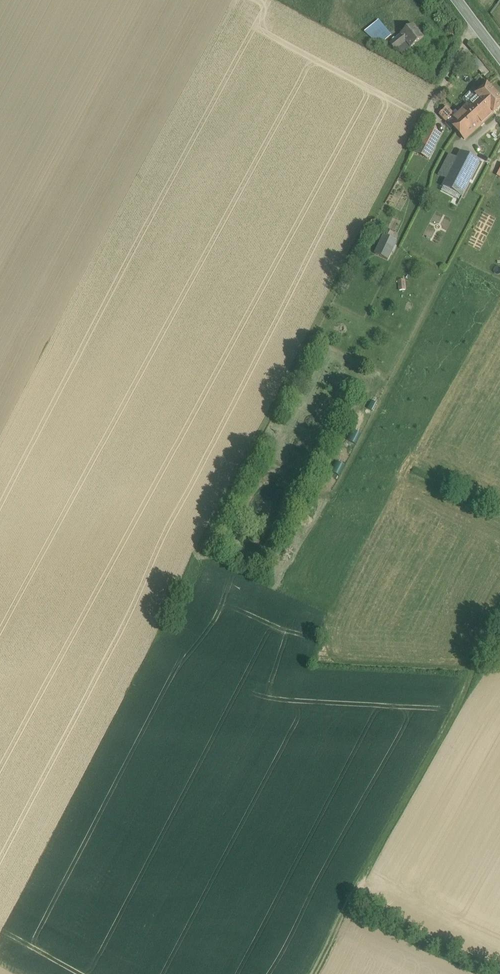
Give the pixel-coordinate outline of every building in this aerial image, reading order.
[(378,20),(365,31),(374,39),(381,44),(382,43),(391,36),(378,20)] [(413,25),(401,34),(401,35),(390,43),(395,50),(396,50),(402,54),(403,54),(411,47),(411,48),(424,38),(413,25)] [(487,84),(476,94),(494,113),(499,107),(499,98),(487,84)] [(477,96),(449,123),(465,140),(494,114),(493,113),(494,113),(476,94),(476,95),(476,96),(477,96)] [(429,129),(421,144),(432,150),(440,135),(429,129)] [(453,148),(435,183),(442,187),(460,151),(453,148)] [(460,151),(442,187),(462,197),(480,162),(460,151)] [(387,230),(377,253),(388,258),(397,239),(391,236),(392,233),(387,230)]
